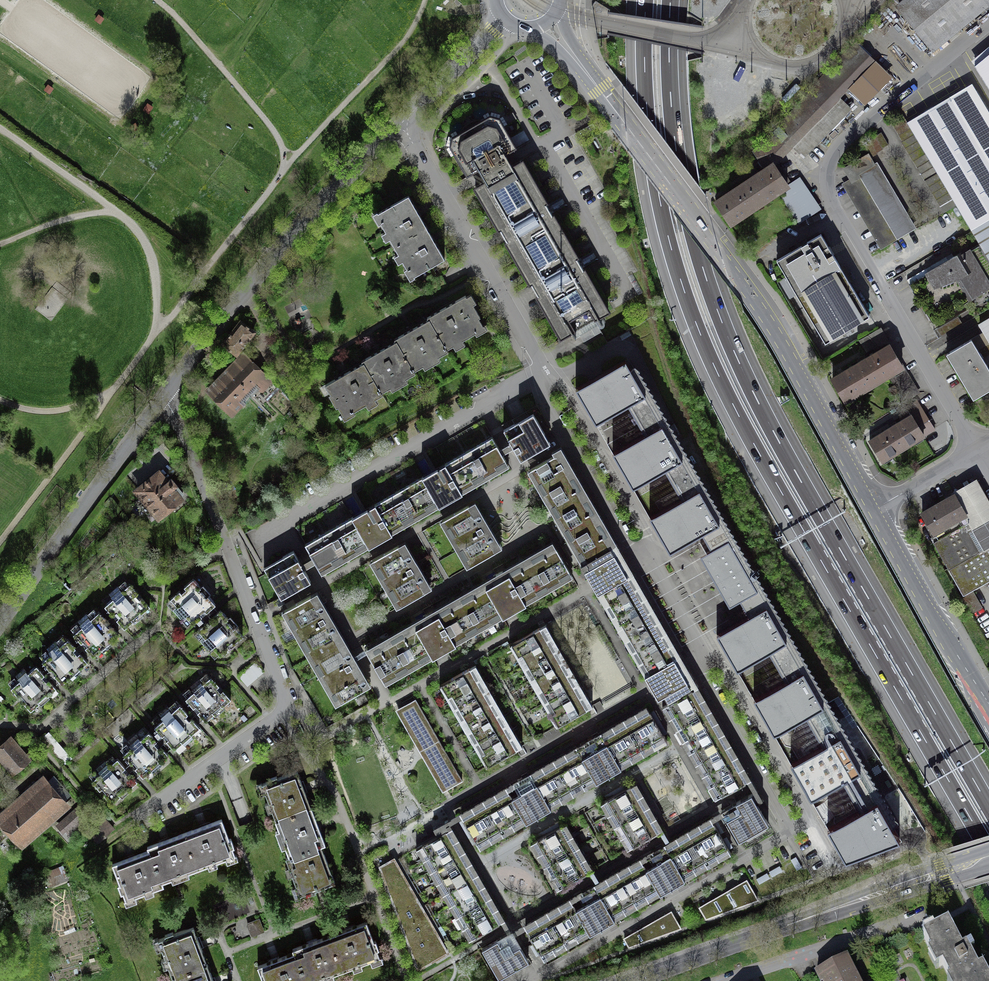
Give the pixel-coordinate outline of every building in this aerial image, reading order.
[(894,11),(931,55),(988,7),(988,0),(908,0),(894,11)] [(767,170),(773,166),(772,163),(787,148),(785,145),(790,139),(807,155),(832,129),(853,112),(858,106),(845,94),(839,100),(834,95),(870,57),(858,45),(754,151),(760,160),(767,170)] [(975,66),(988,89),(988,48),(987,50),(973,61),(977,65),(975,66)] [(904,126),(953,209),(977,248),(988,268),(988,166),(964,125),(978,117),(963,91),(928,112),(904,126)] [(452,139),(450,148),(467,177),(476,172),(482,183),(474,188),(498,231),(501,230),(508,243),(506,244),(530,286),(532,284),(540,298),(538,299),(562,340),(573,334),(577,341),(604,325),(600,318),(610,313),(586,271),(583,272),(580,266),(576,259),(578,258),(554,216),(552,218),(548,210),(544,204),(546,203),(522,161),(513,166),(507,154),(516,149),(508,135),(499,120),(490,117),(452,139)] [(953,209),(904,126),(900,119),(890,125),(902,145),(901,145),(918,173),(943,214),(943,215),(953,209)] [(849,181),(841,186),(860,217),(880,251),(916,230),(873,159),(879,156),(878,154),(883,151),(883,150),(888,147),(880,134),(875,137),(876,139),(870,142),(871,143),(866,146),(871,155),(843,171),(849,181)] [(741,187),(753,206),(763,200),(764,202),(771,197),(770,195),(779,189),(781,191),(781,190),(787,186),(778,172),(774,167),(773,166),(767,170),(760,175),(759,173),(753,177),(754,179),(749,182),(741,187)] [(781,170),(778,172),(787,186),(781,190),(785,196),(782,198),(799,223),(817,211),(808,198),(796,180),(791,183),(782,169),(781,170)] [(754,208),(753,206),(741,187),(740,186),(725,196),(717,202),(731,224),(739,218),(738,217),(745,212),(746,213),(754,208)] [(394,246),(426,227),(417,211),(408,195),(378,213),(382,219),(379,221),(386,232),(389,230),(391,234),(388,236),(394,246)] [(435,243),(426,227),(394,246),(400,256),(403,254),(406,259),(402,261),(408,271),(410,269),(414,276),(445,258),(435,243)] [(821,235),(776,262),(825,344),(869,318),(845,276),(821,235)] [(969,254),(968,253),(960,257),(959,255),(952,259),(950,255),(903,283),(916,305),(918,307),(919,306),(933,331),(969,310),(972,314),(988,304),(988,268),(977,248),(976,248),(977,249),(969,254)] [(446,306),(427,317),(447,352),(448,351),(447,349),(478,331),(476,329),(483,325),(478,318),(480,317),(473,305),(471,306),(465,295),(446,306)] [(412,329),(395,339),(415,373),(414,371),(424,365),(423,362),(435,355),(437,358),(447,352),(427,317),(428,319),(412,329)] [(232,333),(224,344),(237,355),(254,332),(241,322),(232,333)] [(984,332),(971,339),(986,364),(988,362),(988,322),(981,327),(984,332)] [(879,328),(859,340),(866,352),(872,349),(876,350),(888,342),(883,335),(879,328)] [(379,351),(362,360),(382,395),(381,393),(391,387),(390,384),(402,377),(404,379),(415,373),(395,339),(394,339),(395,341),(379,351)] [(946,354),(976,405),(988,397),(988,369),(988,367),(986,364),(971,339),(946,354)] [(860,363),(833,379),(846,400),(888,375),(904,402),(918,394),(902,367),(889,345),(866,359),(866,358),(863,360),(860,362),(860,363)] [(704,530),(722,519),(722,518),(726,513),(728,511),(723,508),(725,506),(720,502),(721,500),(716,496),(718,494),(713,491),(715,488),(710,485),(712,483),(706,479),(708,477),(703,473),(705,471),(700,467),(702,465),(696,462),(698,460),(693,456),(695,454),(690,450),(692,448),(686,444),(688,442),(683,439),(685,436),(680,433),(682,431),(677,427),(679,425),(673,422),(675,419),(670,416),(672,414),(667,410),(669,408),(663,404),(665,402),(660,399),(662,396),(657,393),(659,391),(654,387),(655,385),(650,381),(652,379),(647,376),(649,373),(644,370),(646,368),(640,364),(642,362),(637,359),(633,364),(627,352),(577,380),(597,415),(628,398),(637,413),(646,429),(615,447),(635,481),(666,463),(684,495),(653,512),(673,547),(704,530)] [(227,372),(209,391),(233,415),(253,395),(264,406),(280,389),(245,354),(227,372)] [(350,413),(382,395),(362,360),(362,361),(363,363),(344,374),(325,384),(330,394),(329,394),(336,407),(338,406),(343,415),(349,411),(350,413)] [(916,401),(904,408),(909,416),(923,439),(935,432),(916,401)] [(533,413),(503,430),(512,445),(521,460),(550,443),(533,413)] [(893,427),(865,444),(880,467),(923,439),(909,416),(893,427)] [(445,463),(460,490),(491,473),(507,463),(492,437),(445,463)] [(164,439),(157,444),(172,463),(178,458),(164,439)] [(554,456),(530,469),(588,569),(584,571),(598,594),(603,591),(650,673),(645,676),(658,699),(664,696),(721,796),(747,781),(754,793),(759,802),(764,799),(726,733),(654,607),(593,501),(562,447),(552,452),(554,456)] [(422,477),(437,503),(439,507),(451,500),(462,493),(460,490),(445,463),(422,477)] [(156,475),(137,490),(154,511),(148,515),(152,520),(158,515),(159,516),(180,499),(178,497),(183,493),(178,487),(177,487),(176,486),(177,485),(171,478),(166,482),(159,474),(160,474),(158,472),(157,473),(157,474),(156,475)] [(375,504),(390,530),(420,513),(437,503),(422,477),(375,504)] [(954,495),(950,497),(922,513),(933,532),(935,531),(938,536),(939,538),(933,542),(963,595),(959,597),(969,615),(982,607),(972,590),(988,580),(988,503),(976,480),(953,493),(954,495)] [(475,501),(439,521),(466,568),(502,547),(489,524),(475,501)] [(352,517),(367,544),(369,547),(380,540),(392,534),(390,530),(375,504),(352,517)] [(722,518),(722,519),(704,530),(714,547),(703,553),(717,579),(731,602),(742,595),(752,613),(770,602),(775,611),(779,606),(781,604),(776,600),(778,598),(773,594),(774,592),(769,589),(771,586),(766,583),(768,581),(763,577),(764,575),(759,571),(761,569),(756,566),(758,563),(753,560),(754,558),(749,554),(751,552),(746,548),(748,546),(743,543),(745,540),(739,537),(741,535),(736,531),(738,529),(733,525),(735,523),(729,519),(731,517),(726,513),(722,518)] [(367,544),(352,517),(305,544),(320,570),(350,553),(367,544)] [(405,541),(369,562),(395,609),(432,588),(419,565),(405,541)] [(509,575),(524,601),(555,583),(571,574),(556,548),(509,575)] [(293,551),(264,567),(281,596),(310,580),(301,565),(293,551)] [(486,588),(501,615),(503,618),(514,611),(526,604),(524,601),(509,575),(486,588)] [(185,615),(193,623),(196,620),(199,623),(204,620),(201,616),(202,616),(200,613),(204,609),(206,611),(215,604),(208,595),(210,593),(206,589),(203,585),(200,587),(193,578),(184,586),(186,588),(181,592),(179,590),(170,598),(178,606),(173,610),(181,619),(185,615)] [(113,599),(104,606),(112,615),(115,613),(118,618),(116,619),(124,628),(133,621),(135,623),(139,620),(143,616),(141,614),(150,606),(142,597),(140,599),(136,595),(138,593),(130,583),(122,591),(118,587),(109,594),(113,599)] [(312,587),(277,607),(331,702),(367,681),(326,611),(312,587)] [(439,615),(454,641),(484,624),(501,615),(486,588),(439,615)] [(784,609),(779,606),(775,611),(770,602),(752,613),(721,630),(741,665),(771,647),(789,679),(759,696),(778,731),(809,713),(818,729),(827,745),(796,762),(816,797),(847,779),(865,810),(834,828),(852,858),(905,837),(898,825),(904,818),(899,814),(901,812),(896,809),(897,806),(892,803),(894,801),(889,797),(891,795),(886,791),(887,789),(882,786),(884,783),(879,780),(881,778),(876,774),(877,772),(872,768),(874,766),(869,762),(871,760),(866,756),(867,754),(862,751),(864,748),(859,745),(861,743),(856,739),(857,737),(852,733),(854,731),(849,728),(851,725),(846,722),(847,720),(842,716),(844,714),(839,710),(841,708),(836,704),(837,702),(832,698),(834,696),(829,692),(831,690),(826,687),(827,685),(822,681),(824,679),(819,675),(821,673),(816,669),(817,667),(812,663),(814,661),(809,658),(811,655),(806,652),(807,650),(802,646),(804,644),(799,640),(801,638),(796,635),(797,632),(792,629),(794,627),(789,623),(791,621),(786,617),(788,615),(782,612),(784,609)] [(213,646),(220,655),(229,647),(227,644),(232,640),(234,643),(243,635),(235,626),(237,624),(234,620),(230,616),(228,618),(220,609),(211,617),(213,619),(209,623),(207,621),(198,629),(205,637),(201,641),(208,650),(213,646)] [(82,626),(73,633),(81,642),(83,640),(87,645),(85,647),(93,656),(102,648),(104,651),(108,647),(112,643),(110,641),(119,633),(111,624),(108,627),(105,622),(107,620),(99,611),(90,618),(86,614),(78,621),(82,626)] [(439,615),(415,628),(431,655),(433,658),(444,651),(456,645),(454,641),(439,615)] [(547,623),(512,642),(559,725),(574,716),(587,709),(591,717),(598,713),(547,623)] [(415,628),(369,655),(384,682),(414,664),(431,655),(415,628)] [(51,653),(42,661),(50,670),(52,668),(56,672),(54,674),(62,683),(70,676),(72,678),(77,674),(81,670),(79,668),(87,661),(80,652),(77,654),(73,649),(76,647),(68,638),(59,646),(55,641),(47,649),(51,653)] [(257,661),(240,676),(249,686),(265,671),(257,661)] [(475,663),(441,683),(488,766),(504,757),(517,750),(521,757),(527,754),(475,663)] [(19,680),(11,688),(19,697),(21,695),(25,699),(23,701),(31,710),(39,703),(41,705),(45,701),(50,698),(48,695),(56,688),(48,679),(46,681),(42,676),(44,675),(36,665),(28,673),(24,669),(15,676),(19,680)] [(194,691),(186,699),(193,708),(196,706),(200,710),(197,712),(205,721),(214,714),(216,716),(220,712),(224,709),(222,706),(231,699),(223,690),(221,692),(217,687),(219,685),(211,676),(203,684),(199,679),(190,687),(194,691)] [(163,718),(154,726),(157,729),(155,732),(158,736),(161,734),(162,735),(165,733),(169,737),(166,739),(174,749),(183,741),(185,743),(189,740),(193,736),(191,733),(200,726),(192,717),(190,719),(186,714),(188,713),(180,703),(171,711),(168,706),(159,714),(163,718)] [(519,779),(448,819),(450,823),(462,817),(480,848),(538,816),(606,776),(668,741),(648,705),(587,740),(519,779)] [(43,737),(63,758),(69,752),(49,731),(43,737)] [(132,746),(123,753),(131,762),(133,760),(137,765),(135,767),(143,776),(151,768),(154,771),(158,767),(162,763),(160,761),(168,753),(161,744),(158,746),(154,742),(157,740),(149,731),(140,738),(136,734),(128,741),(132,746)] [(439,739),(419,750),(442,791),(452,785),(462,779),(439,739)] [(12,743),(0,753),(6,761),(12,768),(24,758),(12,743)] [(100,773),(92,780),(100,789),(102,787),(106,792),(104,794),(112,803),(120,796),(122,798),(127,794),(131,790),(129,788),(137,781),(129,772),(127,773),(123,769),(126,767),(118,758),(109,765),(105,761),(97,768),(100,773)] [(402,759),(397,763),(399,767),(402,771),(407,768),(402,759)] [(276,820),(311,807),(304,789),(297,770),(278,778),(277,776),(269,779),(269,781),(262,784),(276,820)] [(22,800),(1,819),(21,842),(64,804),(44,781),(22,800)] [(660,830),(667,842),(672,840),(638,782),(601,803),(627,849),(644,839),(660,830)] [(596,883),(512,931),(515,937),(526,931),(543,960),(732,853),(723,837),(714,821),(725,815),(739,840),(771,822),(763,808),(759,802),(754,793),(672,840),(667,842),(601,880),(596,883)] [(80,809),(59,828),(62,832),(79,817),(88,827),(86,829),(98,842),(114,829),(102,816),(96,820),(83,806),(80,809)] [(311,807),(276,820),(275,821),(289,857),(290,857),(321,845),(321,846),(325,844),(318,826),(311,807)] [(508,933),(512,931),(481,877),(450,823),(448,819),(433,828),(437,835),(416,847),(469,940),(475,936),(476,937),(501,922),(508,933)] [(203,827),(185,833),(198,869),(235,855),(232,847),(233,847),(230,839),(229,839),(221,820),(203,827)] [(596,883),(601,880),(594,869),(567,822),(530,844),(557,890),(573,881),(590,871),(596,883)] [(148,847),(149,851),(161,882),(162,882),(198,869),(185,833),(166,840),(148,847)] [(289,857),(286,858),(300,895),(307,892),(308,894),(316,891),(315,889),(335,882),(328,864),(321,846),(321,845),(290,857),(289,857)] [(149,851),(130,858),(113,864),(120,884),(118,885),(121,893),(123,892),(126,900),(163,886),(162,882),(161,882),(149,851)] [(394,859),(381,867),(399,917),(419,968),(447,952),(394,859)] [(64,866),(50,872),(56,885),(70,879),(64,866)] [(724,893),(700,906),(707,918),(759,899),(748,879),(724,893)] [(648,924),(625,938),(628,945),(681,926),(672,911),(648,924)] [(259,918),(246,923),(252,936),(264,931),(259,918)] [(348,928),(330,935),(343,970),(379,957),(377,949),(379,949),(375,940),(374,941),(366,921),(348,928)] [(924,937),(932,952),(929,954),(938,970),(944,967),(951,980),(950,980),(988,980),(982,969),(978,971),(970,956),(975,953),(971,946),(962,951),(960,948),(948,924),(924,937)] [(172,976),(207,963),(200,945),(193,926),(174,934),(173,932),(165,935),(166,937),(158,939),(172,976)] [(515,937),(512,931),(508,933),(482,948),(499,978),(529,961),(522,949),(515,937)] [(293,949),(305,980),(314,980),(343,970),(330,935),(311,942),(293,949)] [(293,949),(294,953),(276,959),(258,966),(263,980),(305,980),(293,949)] [(856,978),(846,959),(817,974),(821,980),(858,980),(856,978)] [(207,963),(172,976),(174,980),(214,980),(207,963)]
